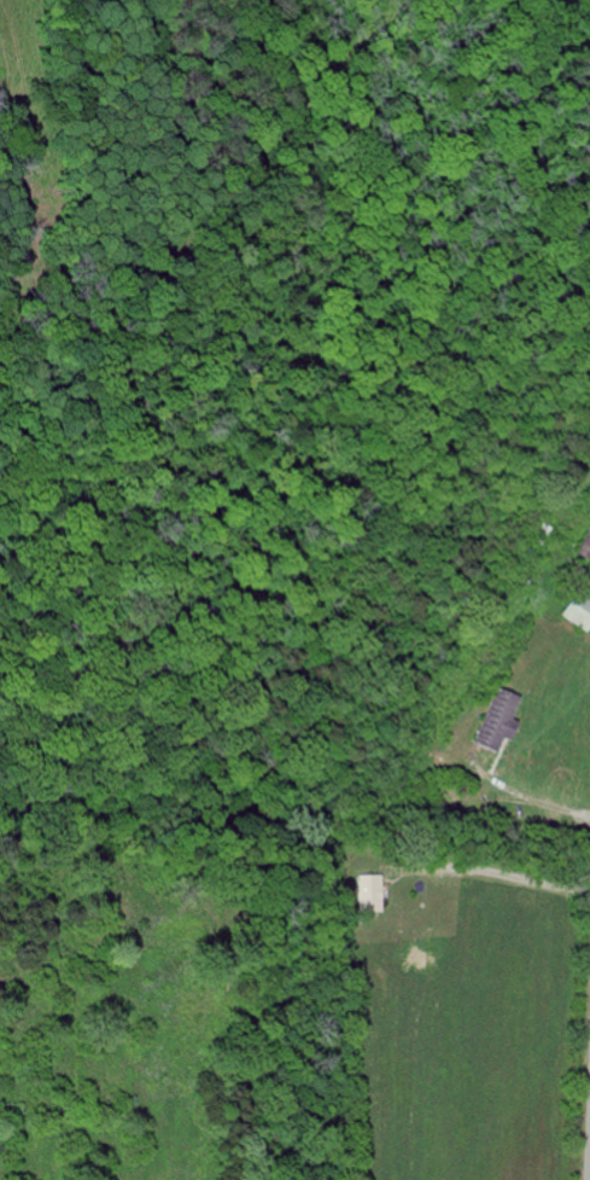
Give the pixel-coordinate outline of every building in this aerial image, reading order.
[(474,746),(495,753),(501,739),(509,742),(516,723),(510,720),(519,696),(495,688),(474,746)] [(360,877),(362,913),(384,912),(383,876),(360,877)]
